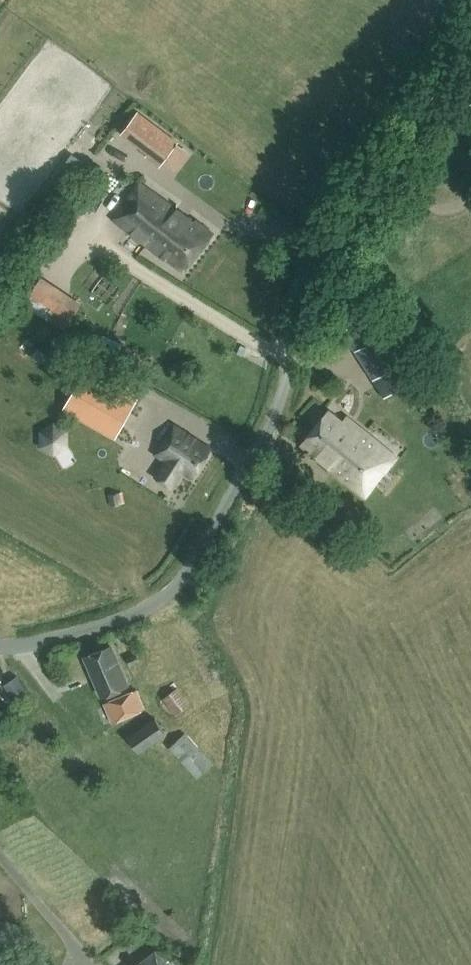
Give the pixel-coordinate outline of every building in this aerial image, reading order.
[(144,154),(158,165),(178,140),(138,109),(120,132),(146,152),(144,154)] [(141,180),(112,217),(182,272),(213,231),(196,218),(194,220),(141,180)] [(87,217),(109,217),(109,203),(87,203),(87,217)] [(41,276),(21,304),(63,331),(81,302),(41,276)] [(378,337),(358,349),(375,378),(396,365),(378,337)] [(89,361),(63,407),(115,436),(141,391),(89,361)] [(301,443),(363,495),(396,457),(346,415),(342,420),(330,410),(301,443)] [(210,448),(174,424),(156,452),(164,457),(153,475),(173,489),(185,471),(192,475),(210,448)] [(102,694),(127,683),(111,644),(85,655),(102,694)] [(126,656),(129,665),(140,661),(137,653),(126,656)] [(16,675),(3,685),(13,699),(27,690),(16,675)] [(162,697),(175,714),(189,703),(175,686),(162,697)] [(131,690),(104,702),(112,720),(144,705),(137,688),(131,690)] [(138,752),(166,732),(154,715),(126,735),(138,752)] [(168,747),(196,777),(212,762),(184,732),(168,747)] [(136,964),(169,964),(155,949),(136,964)]
